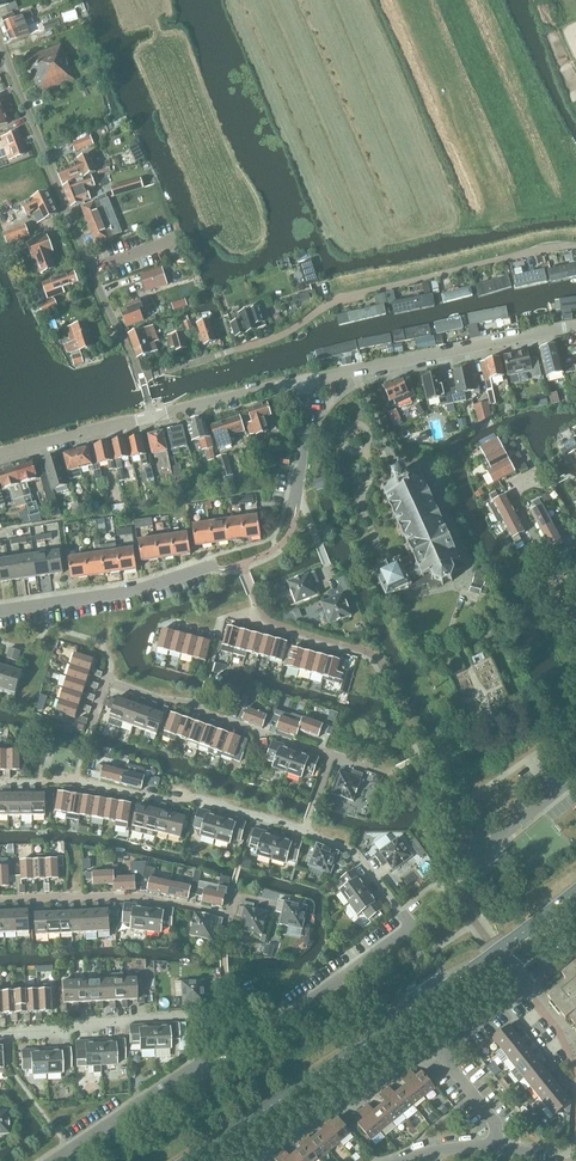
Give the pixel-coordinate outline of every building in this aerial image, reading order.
[(3,0),(0,0),(0,8),(5,6),(7,12),(17,9),(15,2),(8,5),(7,1),(4,2),(3,0)] [(2,24),(6,34),(25,26),(23,20),(32,17),(30,11),(18,15),(19,18),(15,20),(13,14),(1,18),(3,24),(2,24)] [(25,26),(6,34),(10,43),(41,31),(41,32),(59,25),(57,21),(40,26),(39,26),(27,31),(25,26)] [(26,58),(38,93),(73,80),(61,45),(26,58)] [(0,137),(2,142),(0,142),(0,159),(7,156),(9,161),(24,155),(15,132),(0,137)] [(72,144),(75,152),(93,144),(90,137),(72,144)] [(132,150),(134,155),(140,151),(137,145),(132,147),(132,150)] [(57,172),(63,186),(96,173),(89,155),(78,160),(79,163),(57,172)] [(91,176),(63,187),(71,207),(91,199),(87,189),(95,186),(91,176)] [(141,179),(111,188),(114,197),(144,188),(141,179)] [(130,204),(143,199),(140,190),(127,195),(130,204)] [(32,199),(21,204),(27,217),(35,213),(40,223),(58,215),(47,191),(31,198),(32,199)] [(82,207),(97,245),(114,238),(99,201),(82,207)] [(25,225),(3,233),(7,245),(30,236),(25,225)] [(53,252),(47,236),(27,244),(28,245),(14,249),(17,257),(30,251),(33,260),(35,259),(41,274),(56,269),(50,253),(53,252)] [(565,254),(565,258),(570,258),(570,263),(575,262),(575,258),(575,252),(565,254)] [(514,274),(527,271),(525,259),(512,262),(514,274)] [(318,284),(311,262),(299,266),(306,288),(318,284)] [(174,264),(163,267),(140,274),(145,292),(168,285),(164,271),(175,268),(174,264)] [(547,270),(550,284),(575,278),(575,264),(547,270)] [(545,270),(512,277),(515,291),(548,284),(545,270)] [(51,281),(57,297),(65,294),(63,288),(78,283),(75,272),(51,281)] [(509,277),(475,286),(478,299),(512,290),(509,277)] [(429,283),(422,285),(424,290),(425,294),(431,293),(429,283)] [(471,288),(442,296),(445,305),(473,297),(471,288)] [(377,303),(379,302),(379,305),(381,304),(386,303),(386,302),(386,300),(384,294),(384,293),(379,295),(375,295),(377,303)] [(432,295),(391,303),(393,315),(434,307),(432,295)] [(559,300),(561,312),(575,310),(575,299),(559,300)] [(40,306),(43,313),(58,306),(55,300),(40,306)] [(122,314),(127,327),(144,321),(142,317),(146,316),(140,301),(126,307),(128,312),(122,314)] [(544,303),(512,308),(514,319),(546,314),(544,303)] [(384,305),(337,317),(339,327),(386,315),(384,305)] [(241,320),(231,324),(235,337),(236,338),(259,330),(259,329),(266,327),(266,326),(259,307),(252,310),(252,309),(239,314),(241,320)] [(506,308),(467,316),(469,327),(508,320),(506,308)] [(460,318),(434,325),(437,336),(463,330),(460,318)] [(217,342),(209,319),(197,324),(204,346),(217,342)] [(190,321),(184,323),(187,332),(193,330),(190,321)] [(65,344),(68,352),(72,353),(73,357),(73,358),(75,365),(84,363),(82,355),(80,351),(94,346),(86,322),(67,328),(71,342),(65,344)] [(429,326),(392,333),(394,344),(431,337),(429,326)] [(129,334),(137,358),(158,351),(149,327),(129,334)] [(183,331),(171,334),(176,351),(187,348),(183,331)] [(390,335),(360,341),(362,350),(392,344),(390,335)] [(426,338),(428,347),(436,345),(434,336),(426,338)] [(350,343),(315,352),(318,364),(353,355),(350,343)] [(564,373),(557,345),(540,350),(547,377),(564,373)] [(528,352),(504,357),(509,375),(531,370),(533,378),(541,376),(537,358),(530,359),(528,352)] [(480,362),(487,391),(491,405),(496,404),(491,379),(504,376),(500,358),(480,362)] [(458,387),(451,389),(454,404),(467,401),(465,393),(475,391),(470,370),(455,373),(458,387)] [(454,404),(451,389),(443,391),(440,374),(423,378),(428,401),(439,398),(441,407),(454,404)] [(397,405),(415,396),(409,383),(404,385),(402,379),(384,387),(390,401),(394,399),(397,405)] [(532,397),(534,407),(548,404),(546,394),(542,395),(532,397)] [(413,403),(420,416),(428,411),(421,398),(413,403)] [(493,419),(488,402),(474,405),(479,423),(493,419)] [(267,403),(248,409),(252,422),(247,424),(250,435),(256,435),(256,436),(269,431),(265,418),(272,416),(267,403)] [(211,426),(219,450),(232,446),(229,436),(245,431),(240,415),(211,426)] [(213,448),(210,437),(209,437),(204,418),(187,422),(192,442),(201,440),(204,451),(213,448)] [(178,449),(188,447),(183,427),(168,430),(173,453),(179,452),(178,449)] [(149,436),(153,455),(154,455),(155,458),(161,457),(164,470),(171,468),(163,433),(157,434),(155,433),(152,434),(151,436),(149,436)] [(128,440),(132,458),(140,456),(142,465),(148,464),(142,437),(135,438),(134,437),(131,438),(130,439),(128,440)] [(111,442),(117,470),(119,477),(125,476),(121,459),(130,457),(126,439),(111,442)] [(481,448),(487,460),(504,450),(498,439),(481,448)] [(506,444),(508,449),(515,445),(513,440),(506,444)] [(109,443),(95,446),(99,462),(99,464),(108,462),(110,470),(115,469),(109,443)] [(567,450),(566,448),(560,451),(568,465),(572,462),(575,470),(575,446),(567,450)] [(93,463),(89,447),(76,450),(80,469),(89,467),(90,469),(92,469),(95,480),(102,478),(99,464),(99,462),(93,463)] [(76,450),(63,454),(69,480),(77,478),(75,470),(80,469),(76,450)] [(482,462),(488,472),(510,461),(504,450),(487,460),(482,462)] [(512,455),(514,459),(521,456),(519,451),(512,455)] [(217,457),(224,483),(235,480),(227,454),(217,457)] [(49,476),(41,479),(52,518),(61,516),(53,489),(67,485),(59,455),(44,459),(49,476)] [(169,458),(176,491),(185,489),(180,464),(177,465),(175,457),(169,458)] [(38,480),(32,461),(15,466),(27,505),(30,517),(40,514),(36,502),(33,503),(27,483),(38,480)] [(510,461),(488,472),(494,484),(516,472),(510,461)] [(517,466),(520,470),(527,467),(524,462),(517,466)] [(0,471),(0,479),(3,490),(10,488),(16,508),(27,505),(15,466),(0,471)] [(145,468),(148,480),(154,478),(151,466),(145,468)] [(430,589),(442,584),(442,585),(452,581),(457,571),(463,568),(461,563),(456,551),(459,549),(449,528),(448,529),(423,472),(408,478),(405,471),(398,475),(393,476),(396,483),(381,490),(407,547),(406,547),(411,557),(401,561),(400,559),(374,571),(387,598),(412,587),(413,590),(428,584),(430,589)] [(314,482),(317,490),(328,487),(325,478),(314,482)] [(498,523),(503,520),(515,514),(505,495),(500,498),(496,492),(490,496),(495,504),(490,506),(498,523)] [(253,495),(239,497),(240,504),(254,502),(253,495)] [(531,512),(541,530),(552,524),(539,499),(533,503),(536,509),(531,512)] [(89,503),(81,505),(82,512),(90,510),(89,503)] [(98,503),(90,504),(91,511),(100,510),(98,503)] [(188,505),(189,512),(197,511),(195,504),(188,505)] [(237,519),(225,520),(229,541),(245,539),(242,518),(241,512),(236,513),(237,519)] [(42,521),(40,514),(30,517),(32,523),(42,521)] [(515,514),(503,520),(516,545),(523,542),(519,536),(525,533),(515,514)] [(245,539),(261,537),(258,516),(242,518),(245,539)] [(137,527),(154,525),(153,517),(136,519),(137,527)] [(225,520),(209,523),(212,544),(229,541),(225,520)] [(209,523),(193,525),(196,546),(212,544),(209,523)] [(552,524),(541,530),(551,549),(556,546),(559,552),(566,548),(552,524)] [(132,527),(124,528),(125,536),(133,535),(132,527)] [(191,554),(188,533),(172,536),(175,557),(191,554)] [(172,536),(155,538),(158,559),(175,557),(172,536)] [(155,538),(139,541),(142,562),(158,559),(155,538)] [(80,548),(81,556),(68,558),(72,579),(88,577),(85,556),(84,548),(80,548)] [(137,570),(134,549),(117,551),(120,572),(137,570)] [(117,551),(101,553),(104,574),(120,572),(117,551)] [(60,552),(47,554),(50,575),(63,573),(60,552)] [(88,577),(104,574),(101,553),(85,556),(88,577)] [(47,554),(34,556),(37,577),(50,575),(47,554)] [(34,556),(21,557),(24,579),(37,577),(34,556)] [(21,557),(9,559),(12,581),(24,579),(21,557)] [(0,560),(0,582),(12,581),(9,559),(0,560)] [(287,582),(296,604),(318,596),(314,585),(319,583),(315,571),(287,582)] [(487,576),(475,573),(473,583),(484,586),(487,576)] [(482,587),(472,584),(470,590),(480,594),(482,587)] [(321,603),(330,624),(352,616),(341,588),(330,593),(332,598),(321,603)] [(222,651),(234,654),(240,630),(243,631),(245,623),(240,622),(238,630),(228,627),(222,651)] [(158,649),(170,652),(175,633),(178,633),(180,626),(175,625),(173,632),(163,629),(158,649)] [(246,657),(247,652),(252,633),(254,634),(256,627),(251,625),(249,633),(243,631),(240,630),(234,654),(246,657)] [(170,652),(182,655),(187,636),(190,637),(192,629),(187,628),(185,635),(178,633),(175,633),(170,652)] [(247,652),(259,655),(264,636),(266,637),(268,630),(263,628),(261,636),(254,634),(252,633),(247,652)] [(182,655),(194,658),(199,639),(201,640),(203,632),(198,631),(196,638),(190,637),(187,636),(182,655)] [(259,655),(271,658),(275,640),(278,640),(280,633),(275,631),(273,639),(266,637),(264,636),(259,655)] [(199,639),(194,658),(206,661),(211,642),(213,643),(215,635),(210,634),(208,641),(201,640),(199,639)] [(275,640),(271,658),(283,662),(288,643),(290,644),(292,636),(287,635),(285,642),(278,640),(275,640)] [(288,667),(300,670),(305,651),(307,652),(309,645),(304,643),(303,651),(293,648),(288,667)] [(300,670),(312,673),(317,654),(319,655),(321,648),(316,646),(314,654),(307,652),(305,651),(300,670)] [(312,673),(323,677),(329,658),(331,658),(333,651),(328,649),(326,657),(319,655),(317,654),(312,673)] [(75,653),(71,666),(90,671),(94,659),(75,653)] [(329,658),(323,677),(334,679),(333,682),(340,684),(342,674),(338,673),(341,661),(343,662),(345,654),(340,653),(338,660),(331,658),(329,658)] [(3,689),(9,669),(0,666),(0,688),(3,689)] [(71,666),(68,677),(87,683),(90,671),(71,666)] [(23,673),(9,669),(3,689),(16,693),(23,673)] [(68,677),(64,689),(83,695),(87,683),(68,677)] [(64,689),(60,700),(79,706),(83,695),(64,689)] [(110,718),(122,723),(130,702),(132,703),(135,695),(130,694),(127,701),(118,698),(110,718)] [(238,701),(236,705),(245,708),(248,698),(244,696),(239,699),(238,700),(238,701)] [(122,723),(134,727),(141,706),(143,707),(146,700),(141,698),(139,705),(132,703),(130,702),(122,723)] [(79,706),(60,700),(57,713),(75,719),(79,706)] [(134,727),(145,731),(153,710),(155,711),(158,704),(153,702),(150,709),(143,707),(141,706),(134,727)] [(153,710),(145,731),(157,735),(164,715),(166,715),(169,708),(164,706),(162,713),(155,711),(153,710)] [(272,725),(273,721),(274,718),(247,709),(243,721),(263,729),(265,723),(272,725)] [(175,741),(177,736),(176,736),(183,718),(186,719),(188,711),(183,710),(181,717),(171,713),(163,737),(175,741)] [(297,737),(299,731),(299,730),(303,719),(277,710),(274,718),(273,721),(279,724),(277,730),(297,737)] [(176,736),(177,736),(188,740),(195,722),(197,723),(200,715),(195,714),(192,721),(186,719),(183,718),(176,736)] [(186,745),(198,749),(206,726),(209,727),(211,720),(206,718),(204,725),(197,723),(195,722),(188,740),(186,745)] [(299,730),(299,731),(319,737),(321,731),(327,734),(330,727),(303,718),(303,719),(299,730)] [(198,749),(209,753),(218,730),(220,731),(223,724),(218,722),(215,729),(209,727),(206,726),(198,749)] [(209,753),(221,757),(229,734),(232,735),(234,728),(229,726),(227,733),(220,731),(218,730),(209,753)] [(229,734),(221,757),(222,755),(240,762),(248,740),(244,738),(246,732),(241,730),(238,737),(232,735),(229,734)] [(273,768),(288,773),(296,750),(273,742),(267,760),(276,763),(273,768)] [(296,750),(288,773),(302,778),(304,773),(313,776),(319,758),(296,750)] [(20,751),(8,751),(8,771),(5,771),(5,778),(10,778),(10,771),(21,771),(20,751)] [(101,780),(122,785),(125,772),(98,765),(96,772),(103,773),(101,780)] [(125,772),(122,785),(142,790),(144,784),(150,785),(152,778),(143,776),(145,769),(127,765),(125,772)] [(339,771),(331,794),(354,802),(364,774),(353,770),(351,775),(339,771)] [(18,794),(11,794),(9,794),(9,816),(21,816),(21,794),(23,794),(23,786),(18,787),(18,794)] [(30,794),(23,794),(21,794),(21,816),(33,816),(33,794),(36,794),(36,786),(30,786),(30,794)] [(43,794),(36,794),(33,794),(33,816),(46,816),(46,795),(48,795),(48,786),(43,786),(43,794)] [(56,812),(68,814),(71,794),(74,795),(75,787),(70,786),(69,794),(59,792),(56,812)] [(11,794),(11,787),(6,787),(6,794),(0,794),(0,816),(9,816),(9,794),(11,794)] [(79,821),(80,816),(83,796),(86,797),(87,789),(82,788),(81,796),(74,795),(71,794),(68,814),(67,819),(79,821)] [(80,816),(92,818),(95,798),(98,799),(99,791),(94,790),(93,798),(86,797),(83,796),(80,816)] [(92,818),(104,820),(107,800),(110,801),(111,793),(106,792),(105,800),(98,799),(95,798),(92,818)] [(104,820),(116,822),(119,802),(122,803),(123,795),(118,794),(117,802),(110,801),(107,800),(104,820)] [(119,802),(116,822),(115,826),(128,828),(132,805),(134,805),(135,797),(130,796),(129,804),(122,803),(119,802)] [(132,831),(144,834),(150,808),(153,809),(155,801),(150,800),(148,808),(138,805),(132,831)] [(156,837),(157,832),(162,811),(165,812),(167,804),(162,803),(160,811),(153,809),(150,808),(144,834),(156,837)] [(157,832),(169,835),(174,814),(177,815),(178,807),(173,806),(172,814),(165,812),(162,811),(157,832)] [(174,814),(169,835),(181,839),(186,818),(188,818),(190,810),(185,809),(183,816),(177,815),(174,814)] [(201,836),(216,840),(223,816),(199,809),(194,827),(203,830),(201,836)] [(223,816),(216,840),(230,844),(232,838),(241,841),(246,823),(223,816)] [(257,856),(272,860),(279,836),(255,829),(250,847),(259,850),(257,856)] [(279,836),(272,860),(286,864),(288,858),(297,861),(302,842),(279,836)] [(413,857),(399,838),(375,855),(382,865),(387,861),(393,871),(413,857)] [(317,844),(309,866),(331,874),(335,863),(341,865),(345,854),(317,844)] [(33,856),(34,861),(35,880),(47,880),(46,860),(45,855),(33,856)] [(58,859),(46,860),(47,880),(59,879),(59,867),(64,866),(63,856),(58,856),(58,859)] [(0,895),(0,887),(16,886),(16,876),(10,876),(9,867),(8,867),(8,861),(0,862),(0,895)] [(34,861),(21,861),(22,876),(16,876),(16,886),(17,894),(26,893),(25,885),(22,885),(22,881),(35,880),(34,861)] [(136,884),(143,883),(144,877),(146,867),(139,867),(139,877),(115,878),(115,885),(114,885),(115,892),(136,890),(136,884)] [(148,891),(168,895),(171,882),(154,879),(156,869),(147,867),(146,867),(144,877),(143,883),(142,890),(148,891)] [(340,892),(349,904),(370,889),(355,869),(340,880),(345,888),(340,892)] [(94,886),(114,885),(115,885),(115,878),(114,871),(86,873),(86,880),(93,880),(94,886)] [(198,888),(197,895),(203,897),(202,903),(223,908),(226,895),(227,895),(231,879),(221,877),(218,893),(198,888)] [(190,894),(197,895),(198,888),(171,882),(168,895),(189,900),(190,894)] [(370,889),(349,904),(358,916),(363,912),(369,920),(384,908),(370,889)] [(280,924),(303,929),(308,906),(279,900),(277,912),(282,913),(280,924)] [(26,910),(19,911),(16,911),(17,933),(30,932),(29,910),(31,910),(31,902),(26,903),(26,910)] [(106,910),(99,910),(97,910),(98,932),(110,932),(109,910),(111,910),(111,902),(106,902),(106,910)] [(14,911),(7,911),(4,911),(5,933),(17,933),(16,911),(19,911),(18,903),(13,903),(14,911)] [(82,911),(75,911),(72,912),(73,934),(86,933),(84,911),(87,911),(86,903),(81,903),(82,911)] [(94,910),(87,911),(84,911),(86,933),(98,932),(97,910),(99,910),(99,903),(94,903),(94,910)] [(58,912),(50,913),(48,913),(49,935),(61,934),(60,912),(63,912),(62,904),(57,905),(58,912)] [(70,912),(63,912),(60,912),(61,934),(73,934),(72,912),(75,911),(74,904),(69,904),(70,912)] [(132,930),(147,931),(149,906),(125,904),(123,923),(132,924),(132,930)] [(48,913),(50,913),(50,905),(45,905),(45,913),(35,914),(36,935),(49,935),(48,913)] [(149,906),(147,931),(162,933),(162,927),(172,928),(174,909),(149,906)] [(240,930),(251,933),(263,935),(268,912),(239,906),(236,917),(242,919),(240,930)] [(195,912),(190,933),(190,935),(213,940),(215,929),(221,930),(224,919),(195,912)] [(266,949),(276,951),(279,942),(268,939),(266,949)] [(425,954),(420,947),(414,951),(419,958),(425,954)] [(562,974),(567,980),(568,980),(575,990),(575,962),(562,974)] [(167,964),(167,972),(179,973),(179,965),(167,964)] [(136,978),(123,979),(124,1000),(122,1001),(122,1008),(127,1008),(127,1000),(137,1000),(137,993),(144,992),(143,978),(136,978)] [(111,979),(99,980),(100,1002),(97,1002),(98,1009),(103,1009),(102,1002),(110,1001),(112,1001),(111,979)] [(123,979),(111,979),(112,1001),(110,1001),(110,1009),(115,1009),(115,1001),(122,1001),(124,1000),(123,979)] [(86,980),(74,981),(76,1003),(73,1003),(73,1011),(79,1010),(78,1003),(85,1002),(88,1002),(86,980)] [(99,980),(86,980),(88,1002),(85,1002),(86,1010),(91,1010),(90,1002),(97,1002),(100,1002),(99,980)] [(176,997),(182,997),(183,1005),(195,1005),(195,1010),(207,1010),(205,980),(175,982),(176,997)] [(575,1012),(575,990),(568,980),(567,980),(547,996),(565,1018),(565,1019),(566,1020),(569,1017),(575,1012)] [(76,1003),(74,981),(62,982),(63,1003),(61,1003),(61,1011),(66,1011),(66,1003),(73,1003),(76,1003)] [(25,986),(25,991),(26,1013),(24,1013),(24,1021),(29,1021),(29,1013),(36,1012),(39,1012),(37,985),(25,986)] [(50,985),(37,985),(39,1012),(36,1012),(36,1020),(41,1020),(41,1012),(51,1012),(50,985)] [(14,1014),(12,1014),(12,1021),(17,1021),(17,1014),(24,1013),(26,1013),(25,991),(13,992),(14,1014)] [(2,1014),(12,1014),(14,1014),(13,992),(1,992),(2,1014)] [(178,1023),(154,1025),(155,1050),(170,1049),(170,1043),(179,1042),(178,1023)] [(155,1050),(154,1025),(130,1026),(130,1045),(140,1044),(140,1051),(155,1050)] [(493,1039),(501,1049),(524,1031),(522,1029),(516,1034),(510,1026),(493,1039)] [(501,1049),(509,1059),(531,1041),(530,1039),(524,1043),(519,1037),(525,1033),(524,1031),(501,1049)] [(124,1039),(100,1041),(101,1066),(116,1065),(116,1059),(125,1058),(124,1039)] [(101,1066),(100,1041),(76,1042),(77,1067),(93,1066),(93,1073),(101,1073),(101,1066)] [(509,1059),(516,1068),(539,1050),(537,1048),(532,1053),(527,1047),(533,1042),(531,1041),(509,1059)] [(70,1048),(46,1049),(47,1075),(62,1074),(62,1068),(71,1067),(70,1048)] [(47,1075),(46,1049),(22,1051),(22,1070),(32,1069),(32,1075),(47,1075)] [(516,1068),(524,1078),(546,1060),(545,1058),(539,1062),(535,1056),(540,1052),(539,1050),(516,1068)] [(486,1065),(492,1072),(499,1067),(493,1059),(486,1065)] [(524,1078),(531,1087),(554,1069),(553,1067),(547,1072),(542,1066),(548,1061),(546,1060),(524,1078)] [(531,1087),(539,1097),(562,1079),(560,1077),(555,1081),(550,1075),(555,1071),(554,1069),(531,1087)] [(410,1070),(406,1073),(425,1096),(435,1088),(423,1072),(416,1077),(410,1070)] [(406,1085),(401,1089),(414,1105),(425,1096),(406,1073),(400,1078),(406,1085)] [(539,1097),(547,1106),(569,1088),(568,1086),(562,1091),(557,1085),(563,1080),(562,1079),(539,1097)] [(389,1087),(384,1091),(403,1114),(414,1105),(401,1089),(395,1094),(389,1087)] [(569,1088),(547,1106),(555,1116),(564,1109),(572,1103),(565,1094),(571,1090),(569,1088)] [(385,1102),(380,1107),(392,1123),(403,1114),(384,1091),(379,1095),(385,1102)] [(368,1104),(363,1108),(382,1131),(392,1123),(380,1107),(374,1111),(368,1104)] [(437,1110),(442,1116),(449,1110),(444,1104),(437,1110)] [(382,1131),(363,1108),(358,1112),(364,1119),(358,1124),(371,1140),(382,1131)] [(9,1134),(8,1110),(0,1111),(0,1134),(9,1134)] [(330,1119),(325,1123),(341,1142),(351,1133),(338,1117),(332,1122),(330,1119)] [(415,1129),(420,1134),(429,1126),(429,1125),(425,1121),(415,1129)] [(322,1130),(317,1135),(330,1151),(341,1142),(325,1123),(320,1127),(322,1130)] [(309,1136),(304,1140),(319,1159),(330,1151),(317,1135),(311,1139),(309,1136)] [(296,1152),(303,1160),(317,1160),(319,1159),(304,1140),(298,1144),(301,1148),(296,1152)] [(279,1153),(285,1160),(303,1160),(296,1152),(290,1157),(284,1149),(279,1153)]
